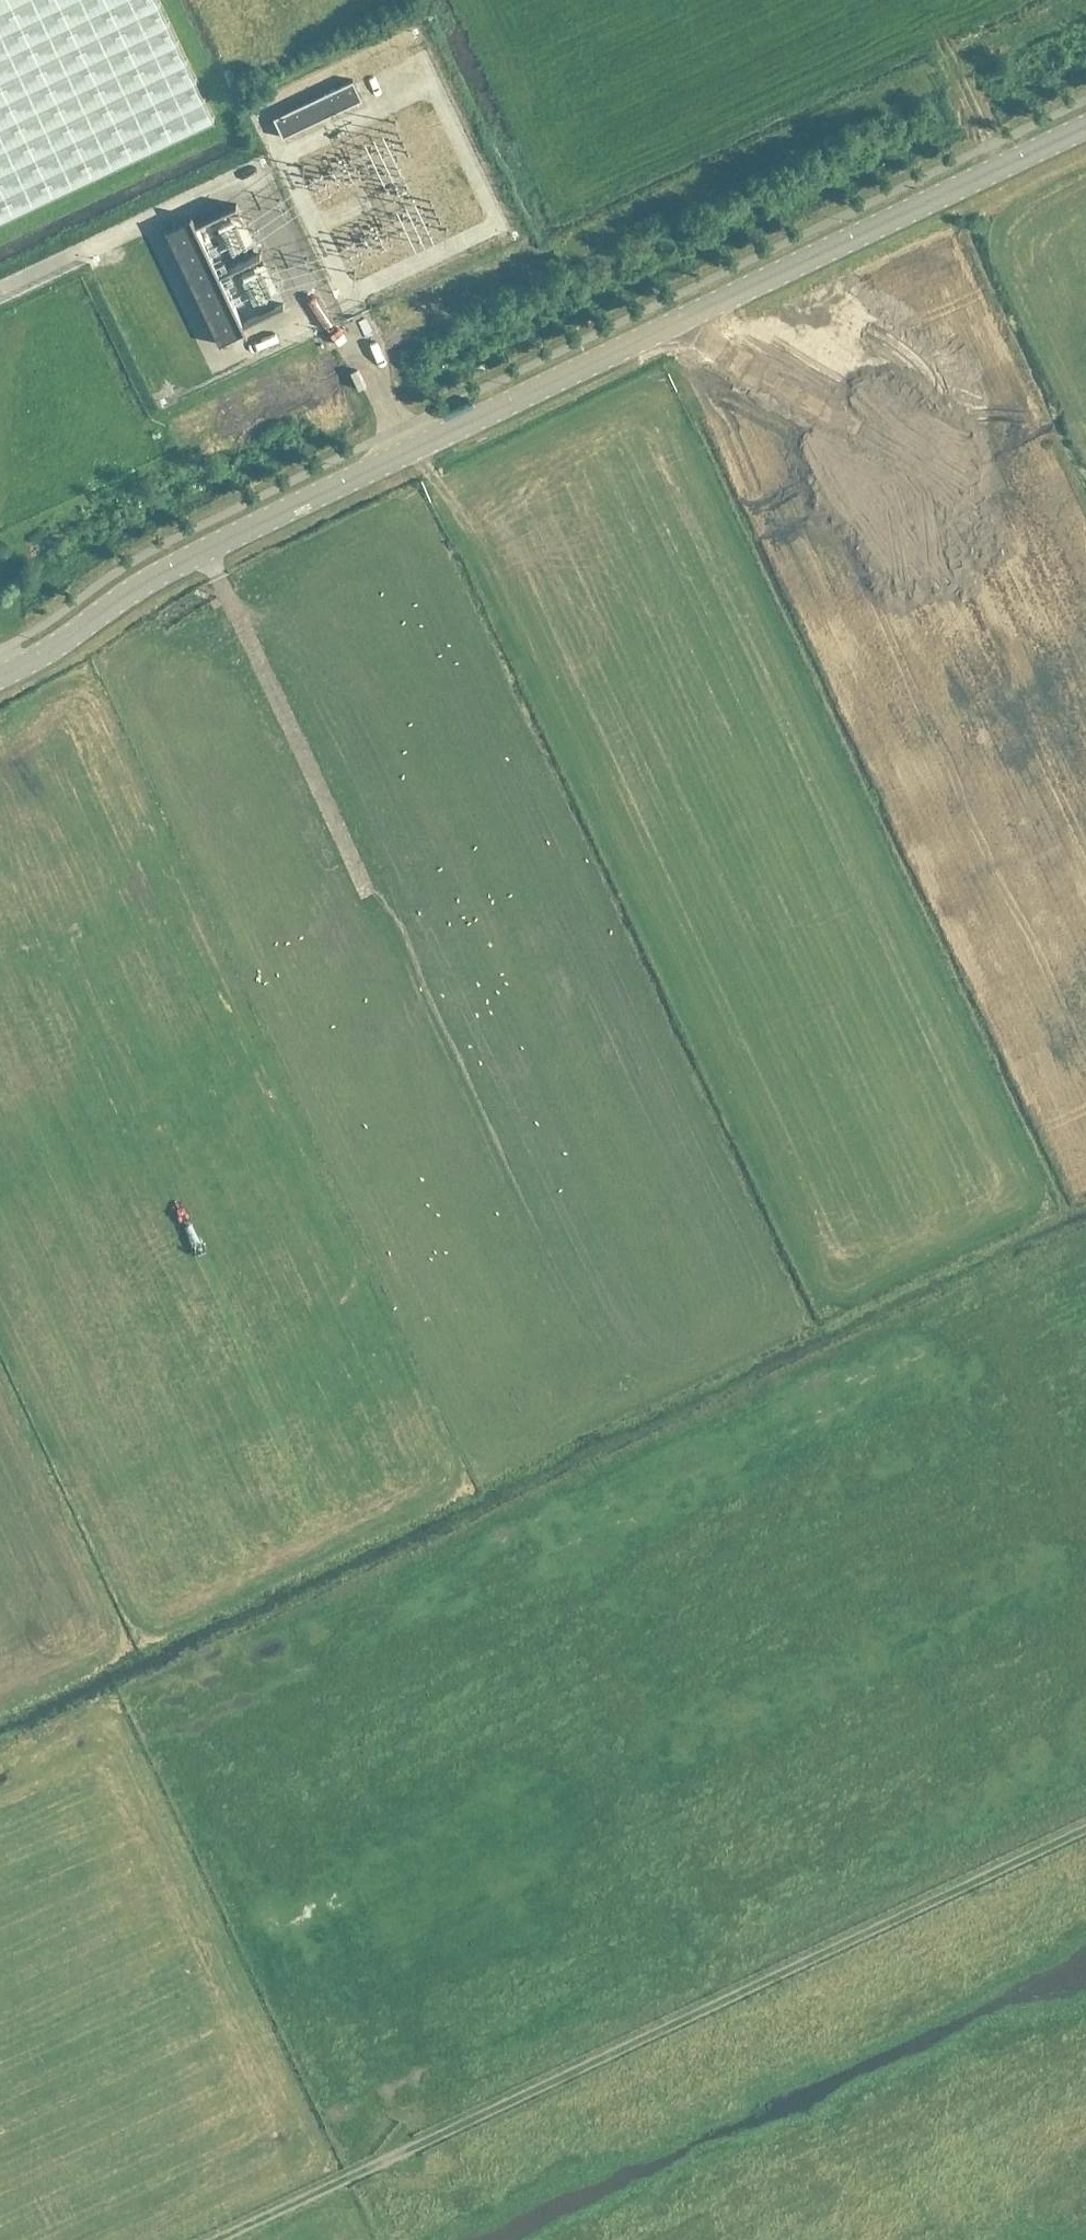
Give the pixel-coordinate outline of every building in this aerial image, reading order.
[(212,119),(156,0),(0,0),(0,221),(212,119)] [(272,117),(282,137),(362,99),(352,79),(272,117)] [(472,179),(437,181),(439,223),(475,221),(472,179)] [(189,209),(197,227),(237,207),(229,190),(189,209)] [(219,274),(196,225),(191,215),(189,216),(190,218),(166,230),(165,228),(164,229),(219,344),(220,344),(220,342),(243,331),(245,334),(247,333),(242,323),(219,274)] [(213,260),(221,275),(256,256),(249,241),(213,260)] [(265,310),(283,301),(277,289),(237,311),(246,329),(269,317),(265,310)]
